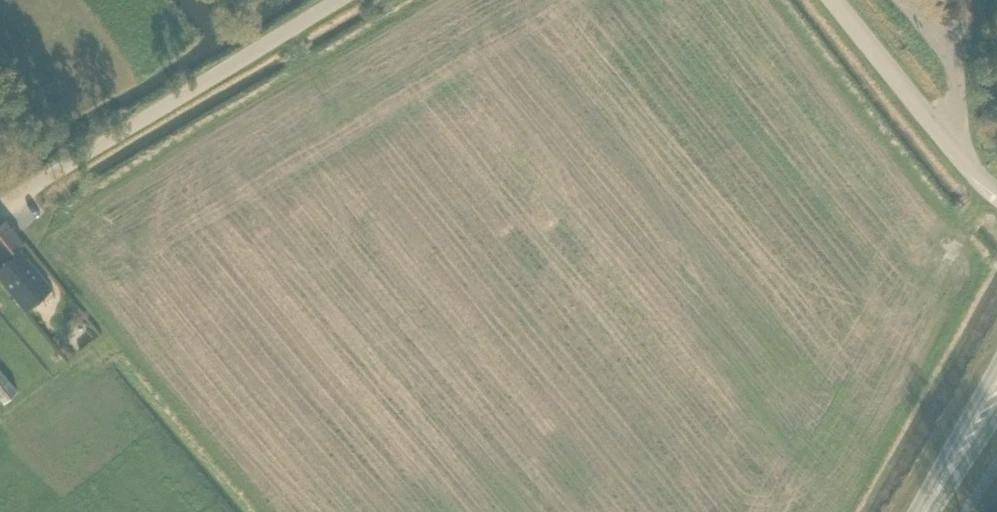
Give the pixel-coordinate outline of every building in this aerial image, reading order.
[(24,243),(5,220),(0,224),(0,253),(4,258),(24,243)] [(0,264),(0,280),(25,311),(53,287),(20,248),(0,264)] [(18,391),(0,369),(0,399),(4,404),(18,391)]
